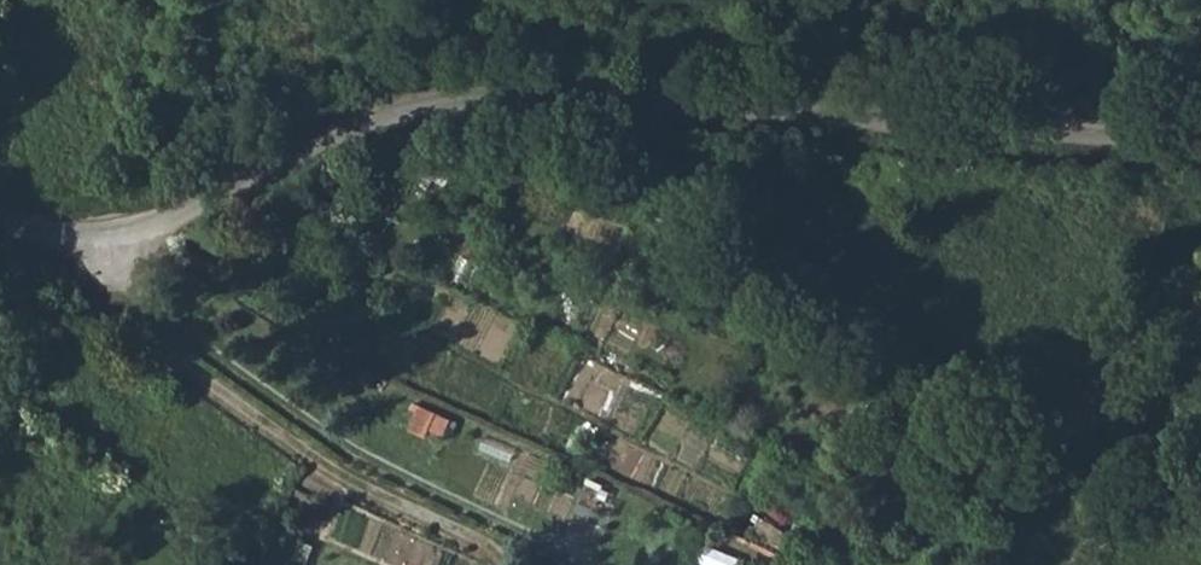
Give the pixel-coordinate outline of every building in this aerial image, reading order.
[(422,407),(416,430),(443,438),(449,414),(422,407)]
